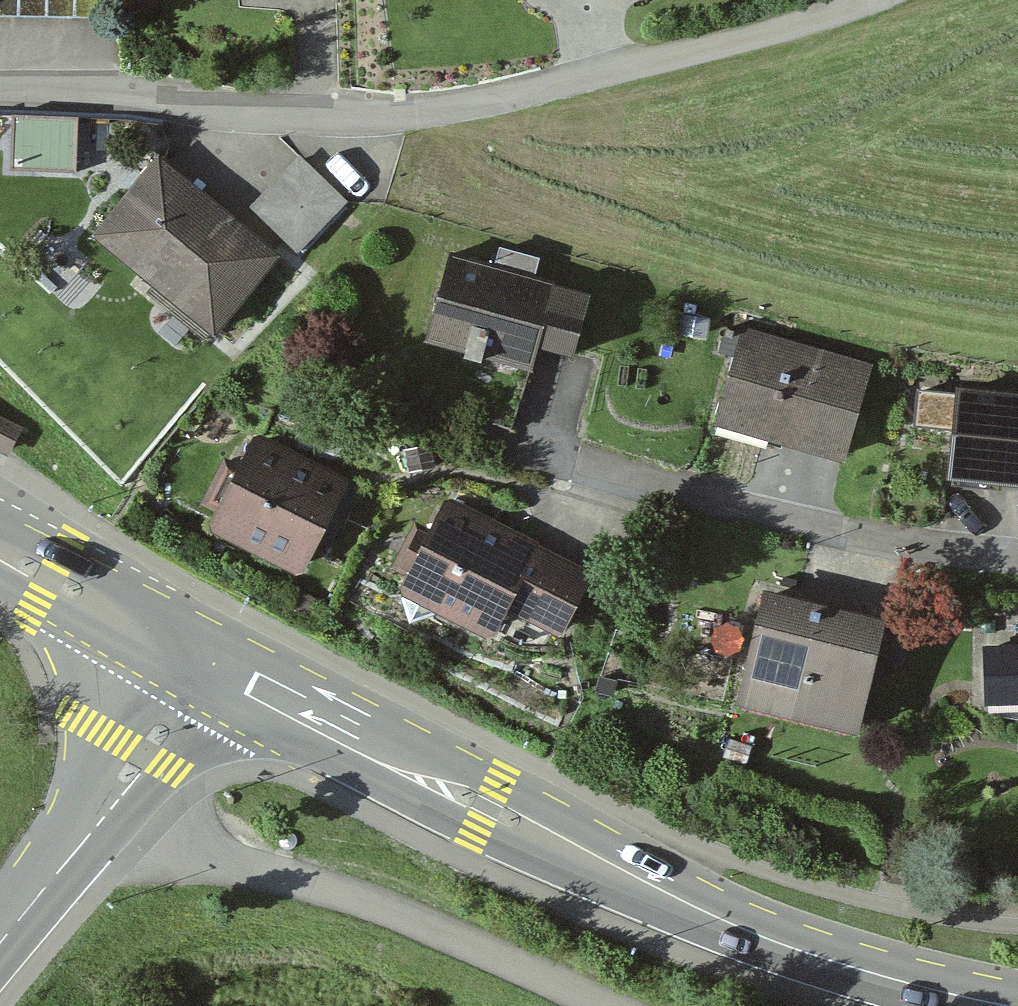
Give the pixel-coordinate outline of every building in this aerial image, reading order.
[(100,24),(101,0),(0,0),(0,22),(100,24)] [(267,260),(142,154),(71,237),(196,344),(267,260)] [(293,162),(240,218),(288,263),(341,207),(293,162)] [(573,296),(429,258),(403,354),(509,382),(517,355),(554,365),(573,296)] [(851,363),(726,332),(701,433),(826,464),(851,363)] [(934,390),(924,480),(1017,491),(1017,399),(934,390)] [(330,481),(240,435),(188,536),(278,582),(330,481)] [(561,572),(407,509),(369,600),(465,639),(475,615),(533,639),(561,572)] [(866,625),(740,596),(713,710),(840,739),(866,625)] [(974,649),(976,707),(1013,706),(1015,759),(1017,759),(1017,647),(974,649)]
